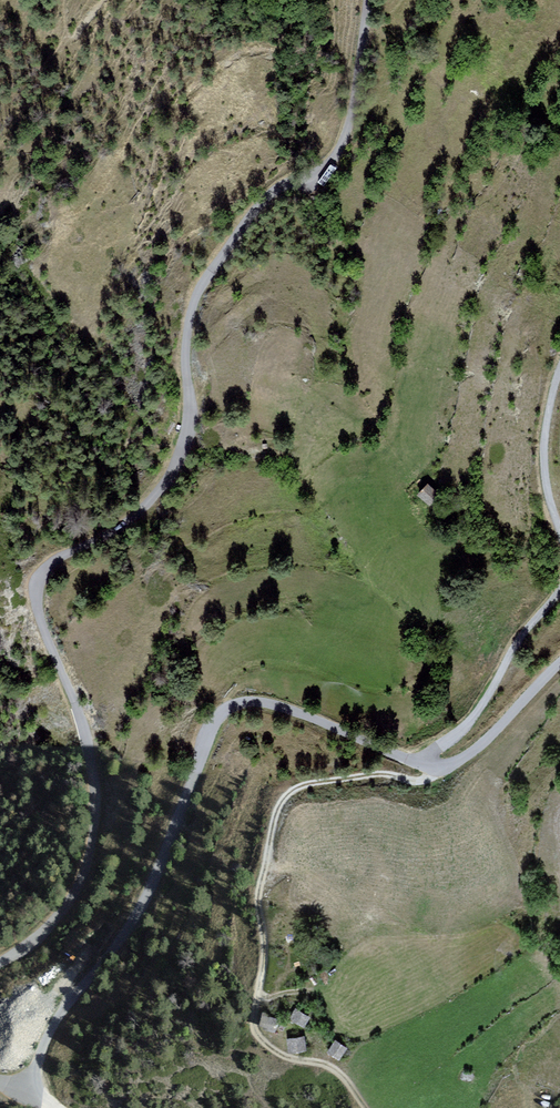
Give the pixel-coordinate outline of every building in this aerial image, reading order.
[(427,487),(416,499),(431,514),(442,502),(427,487)] [(310,1018),(297,1010),(291,1019),(304,1027),(310,1018)] [(277,1020),(265,1017),(262,1030),(275,1032),(277,1020)] [(305,1038),(286,1039),(287,1053),(306,1051),(305,1038)] [(347,1050),(335,1042),(327,1054),(339,1062),(347,1050)]
